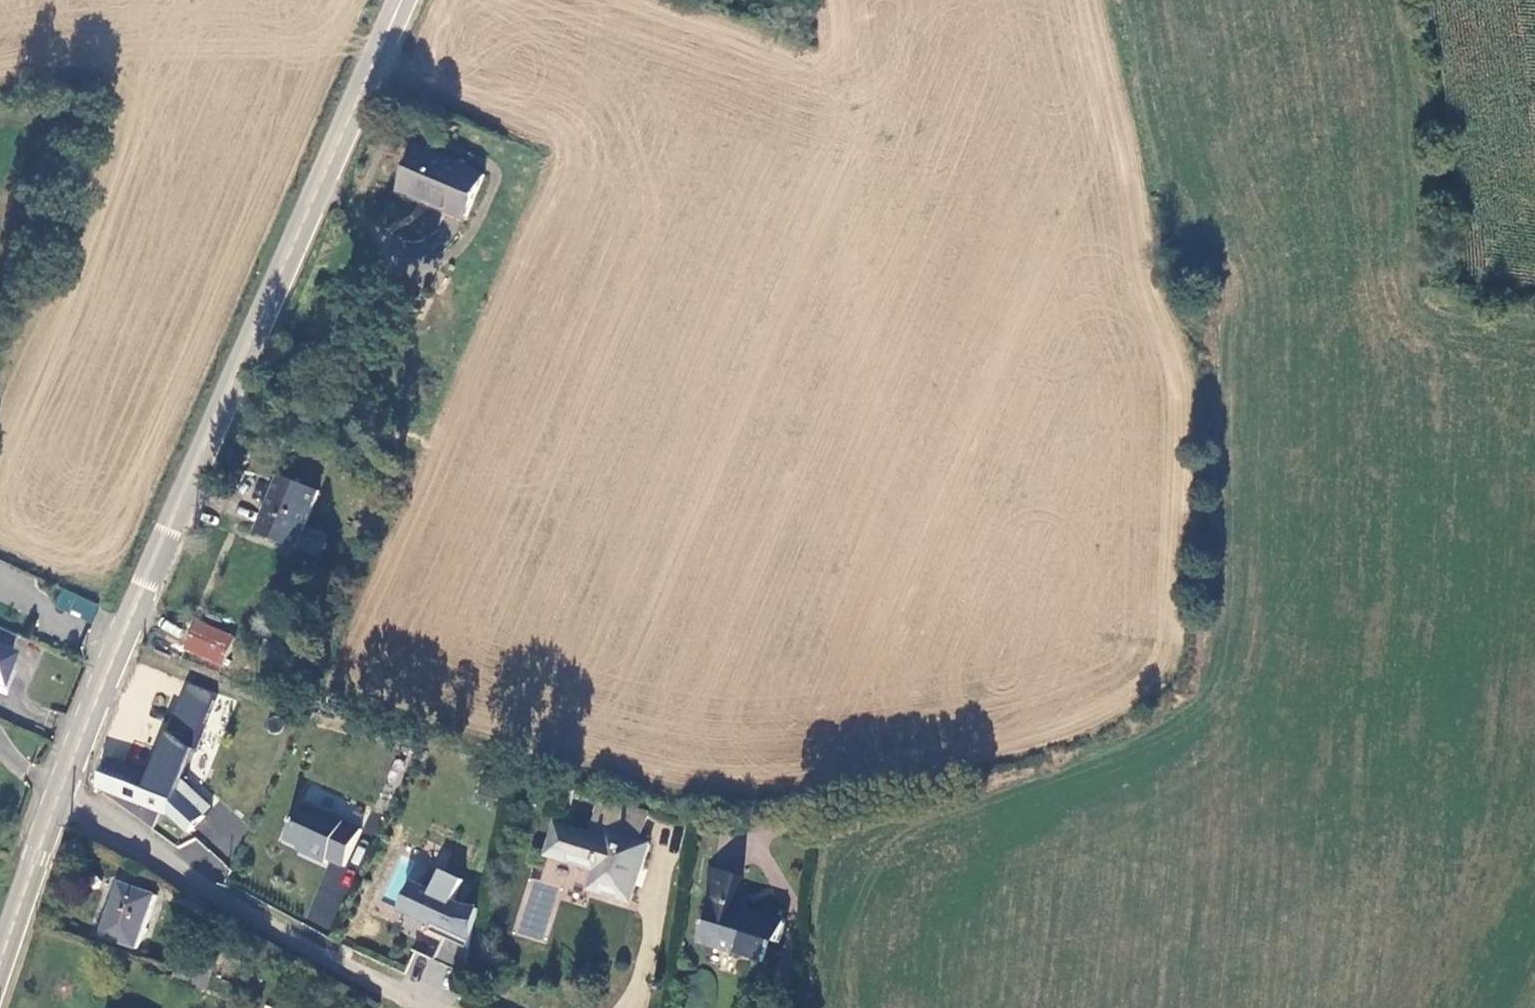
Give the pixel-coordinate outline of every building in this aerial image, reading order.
[(487,176),(422,149),(406,190),(469,218),(487,176)] [(283,476),(260,533),(299,549),(322,493),(283,476)] [(94,616),(100,602),(47,579),(40,594),(94,616)] [(189,649),(226,665),(239,638),(201,621),(189,649)] [(0,644),(0,668),(1,665),(7,667),(14,651),(0,644)] [(1,665),(0,668),(0,684),(6,686),(13,670),(7,667),(1,665)] [(181,793),(220,694),(190,683),(154,777),(110,760),(100,787),(162,811),(191,836),(208,817),(181,793)] [(561,824),(551,855),(598,868),(594,888),(635,902),(654,844),(643,841),(652,812),(617,802),(605,838),(561,824)] [(369,833),(310,806),(293,841),(316,852),(313,859),(331,868),(335,860),(353,869),(369,833)] [(702,942),(764,964),(772,942),(781,946),(789,922),(737,905),(745,878),(714,866),(713,901),(702,942)] [(439,894),(420,885),(409,908),(442,925),(439,932),(456,940),(444,963),(474,978),(486,913),(472,911),(460,905),(471,883),(450,872),(439,894)] [(123,885),(105,940),(141,952),(160,899),(123,885)] [(227,953),(207,946),(202,960),(193,987),(211,994),(227,953)] [(193,987),(202,960),(185,955),(175,981),(193,987)]
